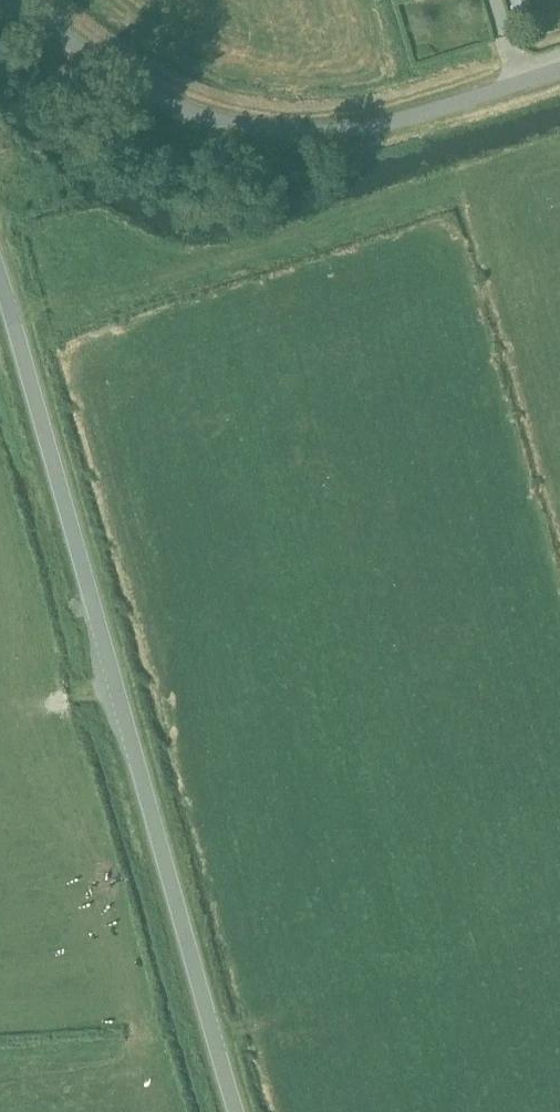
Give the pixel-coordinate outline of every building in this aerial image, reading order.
[(511,0),(515,15),(531,10),(528,0),(512,0),(511,0)]
